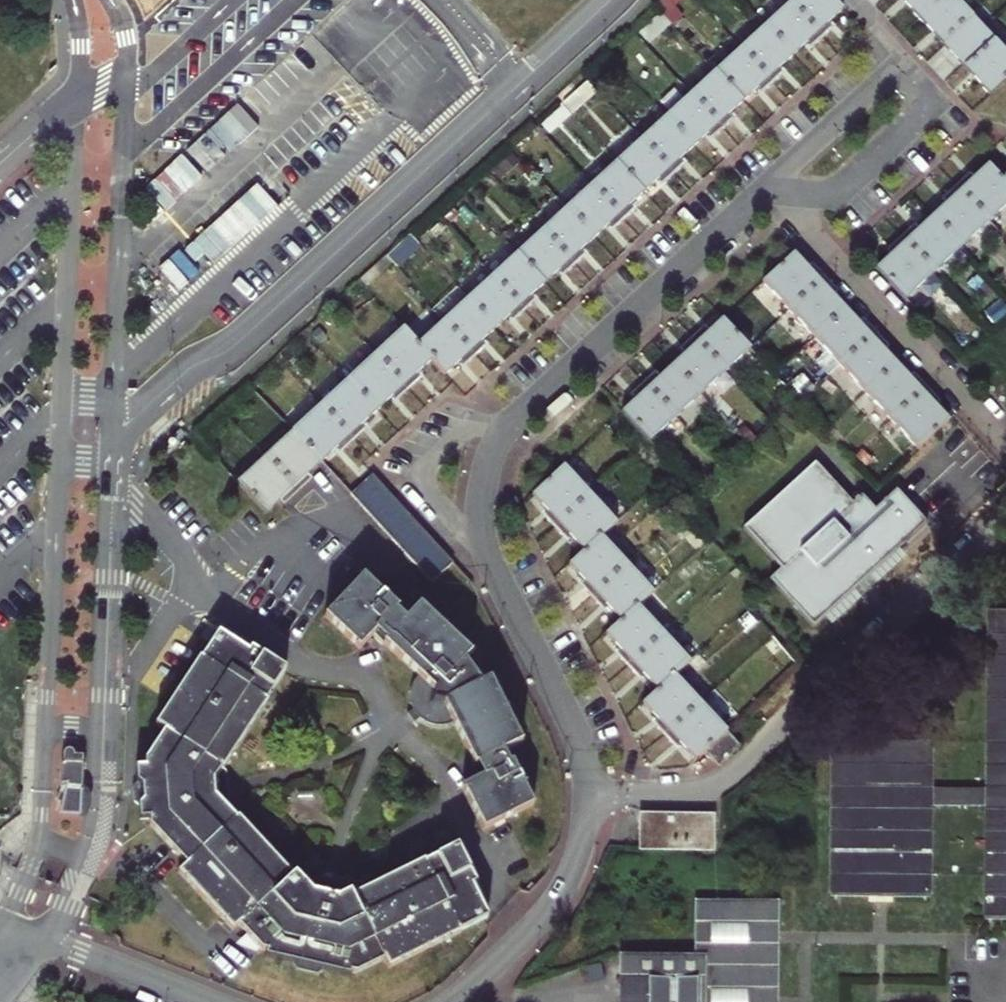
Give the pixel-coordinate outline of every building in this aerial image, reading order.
[(674,21),(685,13),(678,2),(681,0),(660,0),(674,21)] [(819,42),(828,34),(822,28),(840,12),(829,0),(794,0),(787,7),(819,42)] [(937,0),(898,0),(916,19),(937,0)] [(979,29),(953,0),(937,0),(916,19),(950,56),(979,29)] [(809,51),(819,42),(787,7),(762,29),(789,58),(804,45),(809,51)] [(773,73),(789,58),(762,29),(738,52),(769,87),(778,78),(773,73)] [(1005,78),(1005,57),(979,29),(950,56),(987,96),(1005,78)] [(761,94),(769,87),(738,52),(714,74),(740,103),(756,89),(761,94)] [(724,118),(740,103),(714,74),(689,97),(720,131),(729,123),(724,118)] [(710,140),(720,131),(689,97),(663,120),(690,149),(705,135),(710,140)] [(640,142),(671,176),(680,168),(676,163),(690,149),(663,120),(640,142)] [(662,184),(671,176),(640,142),(615,165),(641,194),(657,180),(662,184)] [(625,209),(641,194),(615,165),(587,191),(618,225),(630,214),(625,209)] [(1000,181),(987,167),(966,186),(961,181),(954,188),(987,224),(1005,206),(1005,187),(1000,181)] [(259,180),(195,240),(217,263),(280,203),(259,180)] [(947,203),(930,218),(959,249),(987,224),(954,188),(943,198),(947,203)] [(587,191),(565,211),(591,240),(607,226),(612,231),(618,225),(587,191)] [(577,253),(591,240),(565,211),(540,233),(571,268),(581,259),(577,253)] [(899,239),(931,274),(959,249),(930,218),(912,235),(908,231),(899,239)] [(563,275),(571,268),(540,233),(516,256),(543,285),(558,270),(563,275)] [(874,269),(902,300),(931,274),(899,239),(889,249),(892,253),(874,269)] [(792,254),(761,283),(786,309),(821,277),(814,270),(810,274),(792,254)] [(526,300),(543,285),(516,256),(491,278),(523,312),(530,304),(526,300)] [(786,309),(811,337),(842,309),(827,293),(831,289),(821,277),(786,309)] [(514,320),(523,312),(491,278),(466,301),(493,330),(510,315),(514,320)] [(442,324),(472,358),(481,350),(477,345),(493,330),(466,301),(442,324)] [(842,309),(811,337),(837,365),(872,333),(864,324),(860,329),(842,309)] [(723,374),(748,350),(745,347),(720,321),(703,337),(698,333),(691,340),(723,374)] [(460,369),(472,358),(442,324),(418,346),(431,361),(444,375),(456,364),(460,369)] [(412,378),(431,361),(418,346),(403,330),(375,355),(407,390),(415,383),(412,378)] [(882,344),(872,333),(837,365),(863,393),(893,366),(877,348),(882,344)] [(698,396),(723,374),(691,340),(683,347),(687,352),(671,367),(698,396)] [(396,399),(407,390),(375,355),(347,380),(376,412),(393,396),(396,399)] [(893,366),(863,393),(889,422),(924,390),(915,381),(911,385),(893,366)] [(698,396),(671,367),(654,382),(650,378),(639,388),(670,422),(698,396)] [(357,429),(376,412),(347,380),(319,406),(351,441),(360,433),(357,429)] [(648,443),(670,422),(639,388),(632,394),(637,399),(621,413),(648,443)] [(931,398),(924,390),(889,422),(915,450),(945,422),(927,402),(931,398)] [(319,406),(290,432),(319,463),(339,445),(342,449),(351,441),(319,406)] [(301,480),(319,463),(290,432),(263,456),(295,491),(304,483),(301,480)] [(286,500),(295,491),(263,456),(234,482),(263,514),(282,497),(286,500)] [(816,462),(745,527),(783,568),(771,579),(815,625),(926,522),(896,490),(877,508),(863,494),(854,503),(816,462)] [(552,528),(587,496),(562,469),(531,497),(549,516),(545,520),(552,528)] [(449,566),(370,477),(349,496),(428,585),(449,566)] [(599,537),(614,524),(587,496),(552,528),(563,540),(567,536),(583,553),(599,537)] [(591,597),(625,565),(599,537),(583,553),(569,565),(586,583),(582,587),(591,597)] [(635,607),(651,593),(625,565),(591,597),(600,608),(605,604),(621,621),(635,607)] [(359,649),(373,634),(377,630),(387,639),(383,644),(415,675),(441,700),(454,726),(474,765),(479,763),(484,774),(479,776),(480,778),(461,788),(482,832),(533,807),(512,763),(508,765),(502,753),(521,744),(489,680),(480,684),(464,661),(471,654),(420,605),(403,621),(395,613),(397,611),(362,577),(324,616),(359,649)] [(994,607),(991,604),(990,785),(928,784),(929,733),(926,736),(838,736),(835,733),(834,899),(837,896),(928,900),(928,805),(990,806),(989,923),(992,919),(1005,919),(1005,606),(994,607)] [(626,667),(661,634),(635,607),(621,621),(605,635),(622,654),(618,658),(626,667)] [(377,630),(373,634),(383,644),(387,639),(377,630)] [(239,676),(268,696),(284,673),(261,657),(258,661),(218,633),(201,658),(235,682),(239,676)] [(673,675),(687,662),(661,634),(626,667),(635,677),(640,673),(656,690),(673,675)] [(270,698),(268,696),(239,676),(235,682),(201,658),(199,657),(154,723),(164,730),(220,769),(249,730),(270,698)] [(450,727),(454,726),(441,700),(415,675),(413,680),(412,687),(412,694),(413,700),(416,708),(406,715),(413,724),(422,717),(429,722),(433,724),(439,726),(444,727),(450,727)] [(664,737),(700,704),(673,675),(656,690),(642,703),(659,722),(654,726),(664,737)] [(694,761),(703,753),(726,732),(700,704),(664,737),(672,745),(677,742),(694,761)] [(202,777),(217,772),(220,769),(164,730),(146,759),(154,764),(165,786),(175,784),(176,779),(178,773),(182,769),(185,767),(190,767),(194,768),(198,771),(202,777)] [(726,732),(703,753),(716,767),(738,746),(726,732)] [(62,762),(61,762),(61,789),(57,800),(64,801),(63,804),(63,814),(80,815),(81,792),(82,792),(84,762),(83,762),(83,763),(62,763),(62,762)] [(474,765),(479,776),(484,774),(479,763),(474,765)] [(211,781),(217,772),(202,777),(198,771),(194,768),(190,767),(185,767),(182,769),(178,773),(176,779),(175,784),(165,786),(171,798),(177,798),(179,804),(183,810),(188,812),(194,812),(201,807),(202,803),(221,804),(215,798),(211,781)] [(177,798),(171,798),(171,800),(158,835),(185,865),(208,844),(204,839),(230,814),(221,804),(202,803),(201,807),(194,812),(188,812),(183,810),(179,804),(177,798)] [(235,819),(230,814),(204,839),(208,844),(185,865),(176,873),(231,931),(237,927),(291,876),(237,817),(235,819)] [(643,816),(644,849),(711,847),(710,814),(643,816)] [(456,848),(423,863),(458,933),(486,919),(456,848)] [(423,863),(351,897),(344,900),(362,937),(370,934),(383,960),(388,969),(458,933),(423,863)] [(344,898),(309,884),(305,887),(291,876),(237,927),(264,951),(263,956),(289,963),(294,969),(314,974),(321,971),(348,978),(350,973),(355,974),(383,960),(370,934),(362,937),(344,900),(344,898)] [(344,900),(351,897),(349,892),(343,895),(336,882),(316,877),(309,884),(344,898),(344,900)] [(774,898),(771,898),(771,901),(704,900),(701,897),(700,956),(628,956),(625,952),(625,1001),(774,1001),(774,898)]
